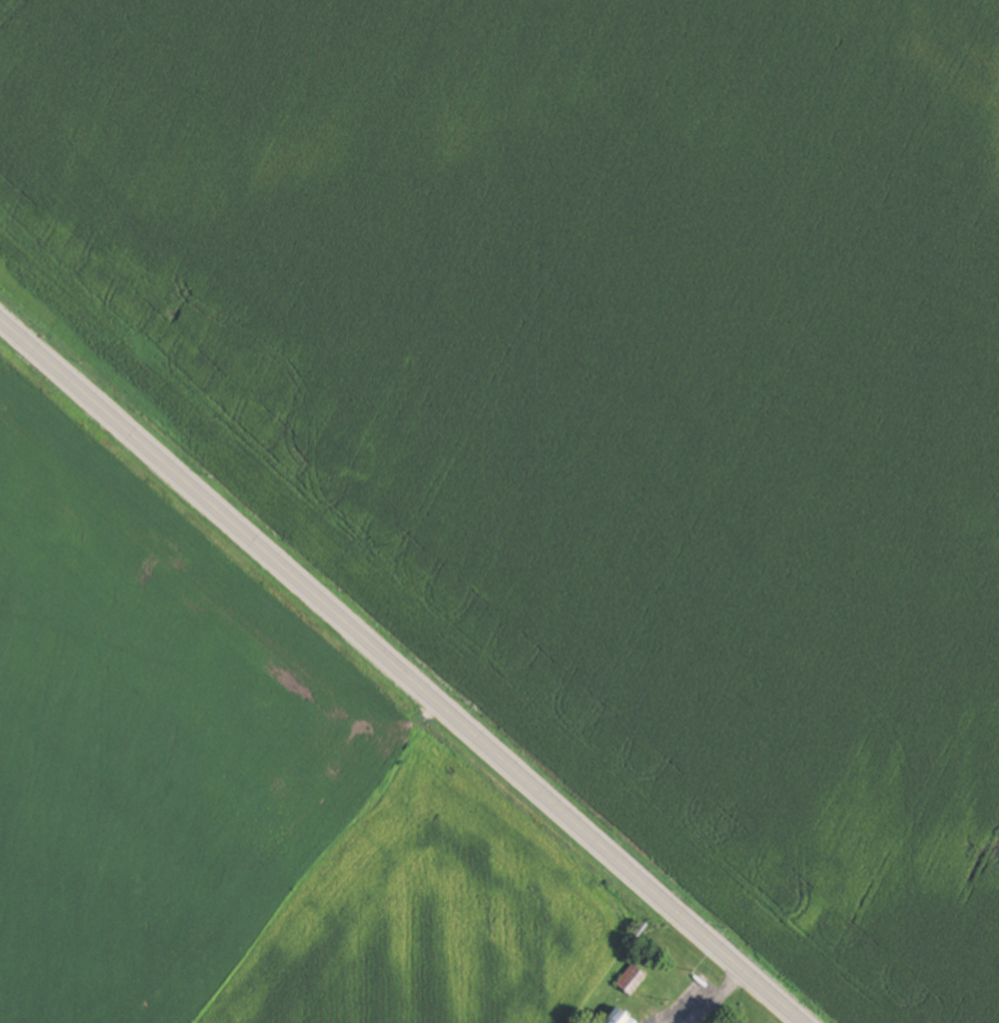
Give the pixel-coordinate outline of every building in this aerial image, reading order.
[(638,1020),(618,1005),(605,1022),(636,1022),(638,1020)]
